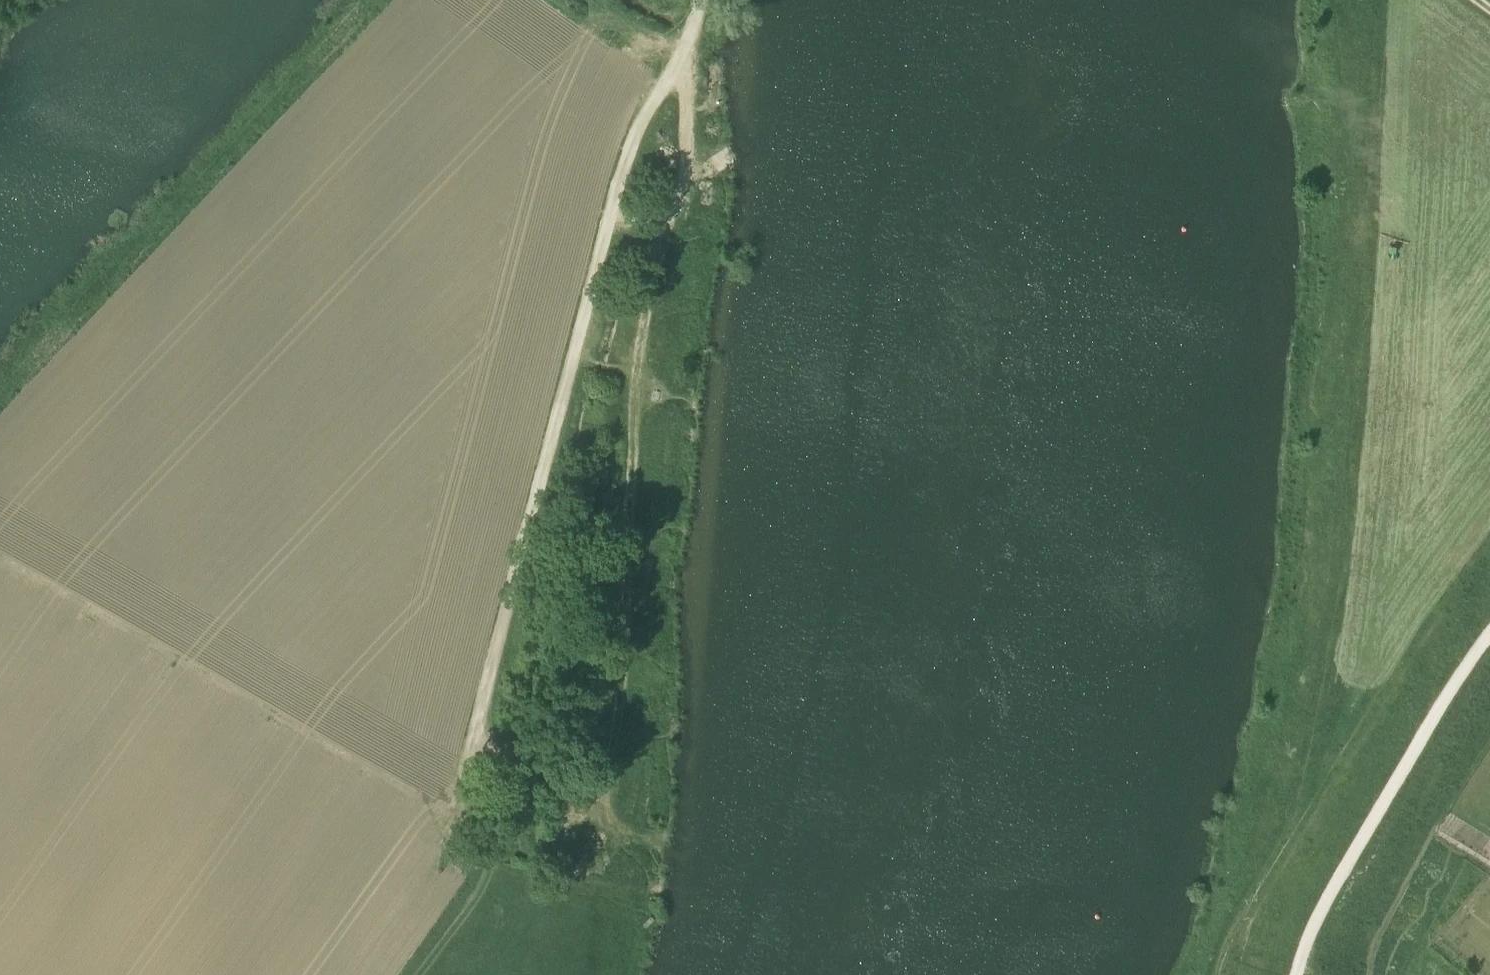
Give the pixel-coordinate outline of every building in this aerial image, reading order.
[(598,840),(587,838),(583,853),(595,856),(598,840)]
